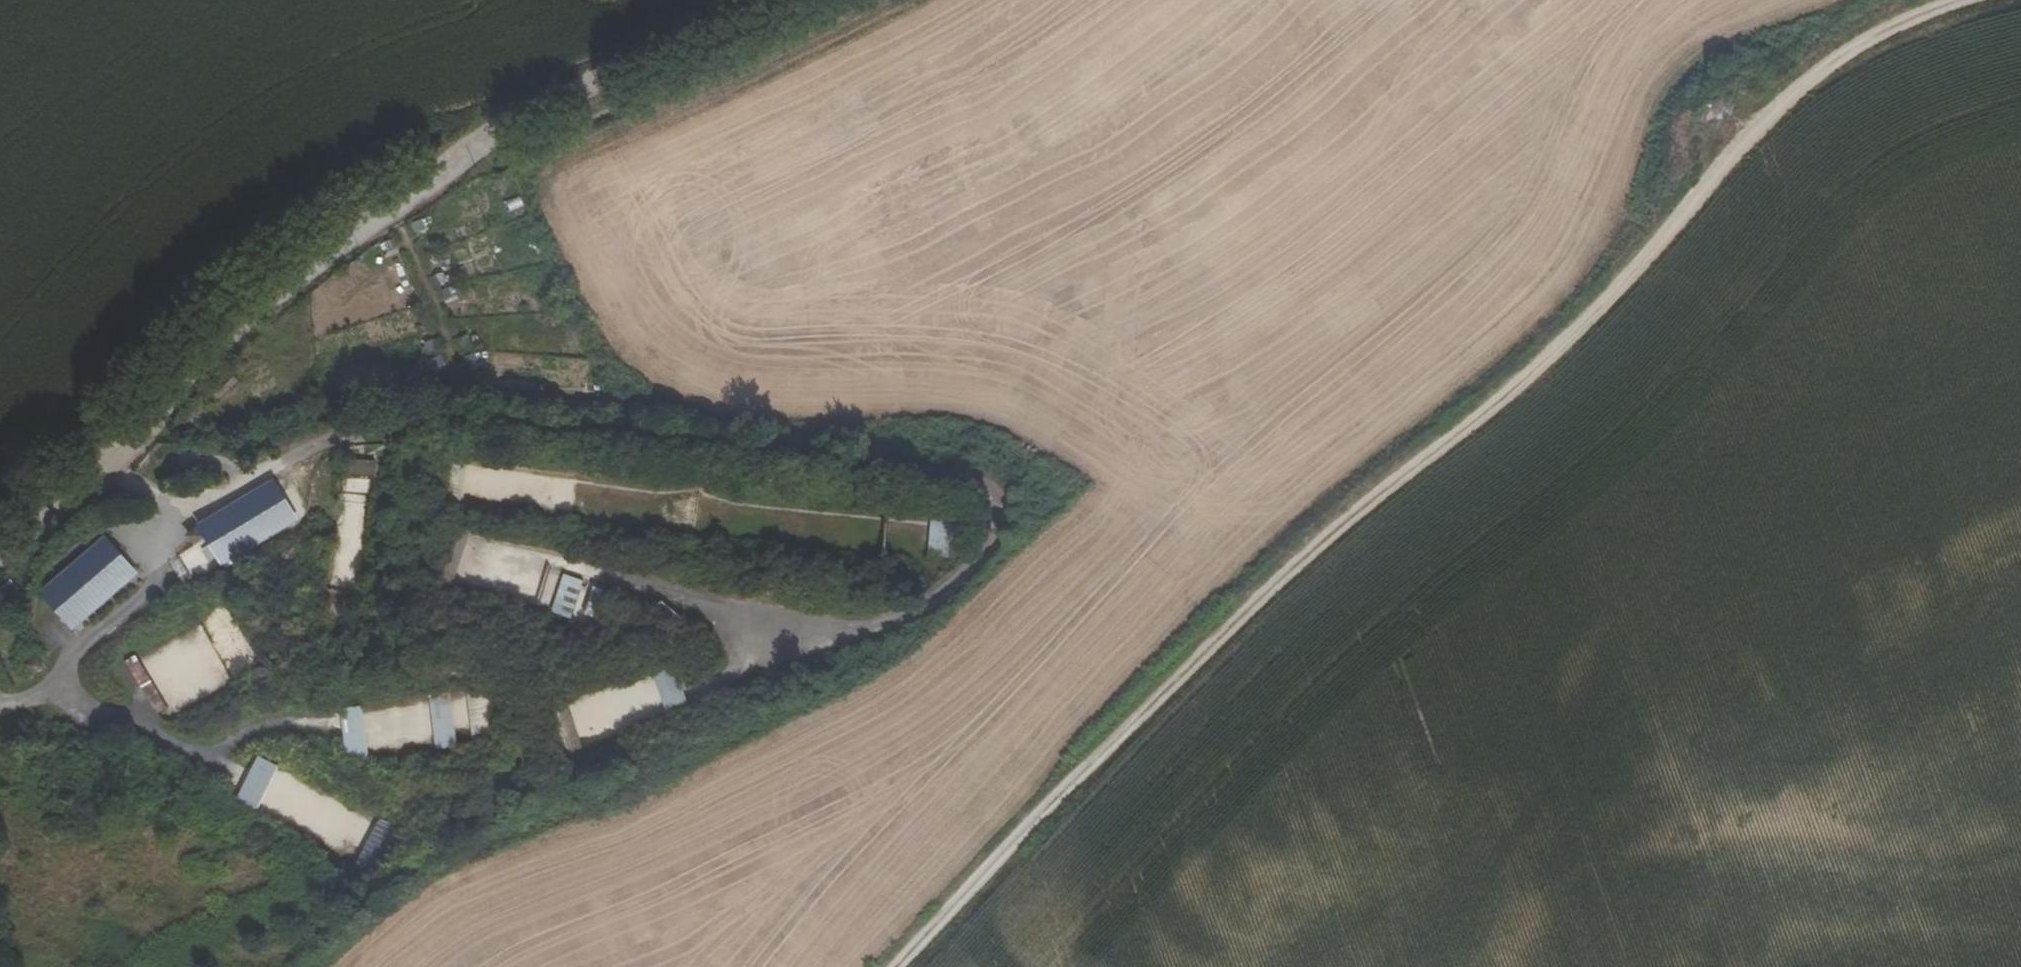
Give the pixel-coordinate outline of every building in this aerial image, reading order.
[(367,476),(369,460),(344,458),(343,473),(367,476)] [(299,519),(274,478),(197,523),(222,565),(299,519)] [(950,559),(953,513),(929,511),(926,557),(950,559)] [(72,629),(137,573),(104,535),(39,591),(72,629)] [(561,623),(578,578),(562,572),(545,617),(561,623)] [(166,705),(137,660),(127,667),(156,712),(166,705)] [(696,716),(676,661),(654,668),(674,723),(696,716)] [(455,746),(450,690),(427,692),(432,749),(455,746)] [(368,759),(357,702),(337,706),(347,763),(368,759)] [(256,812),(279,759),(261,751),(238,804),(256,812)]
